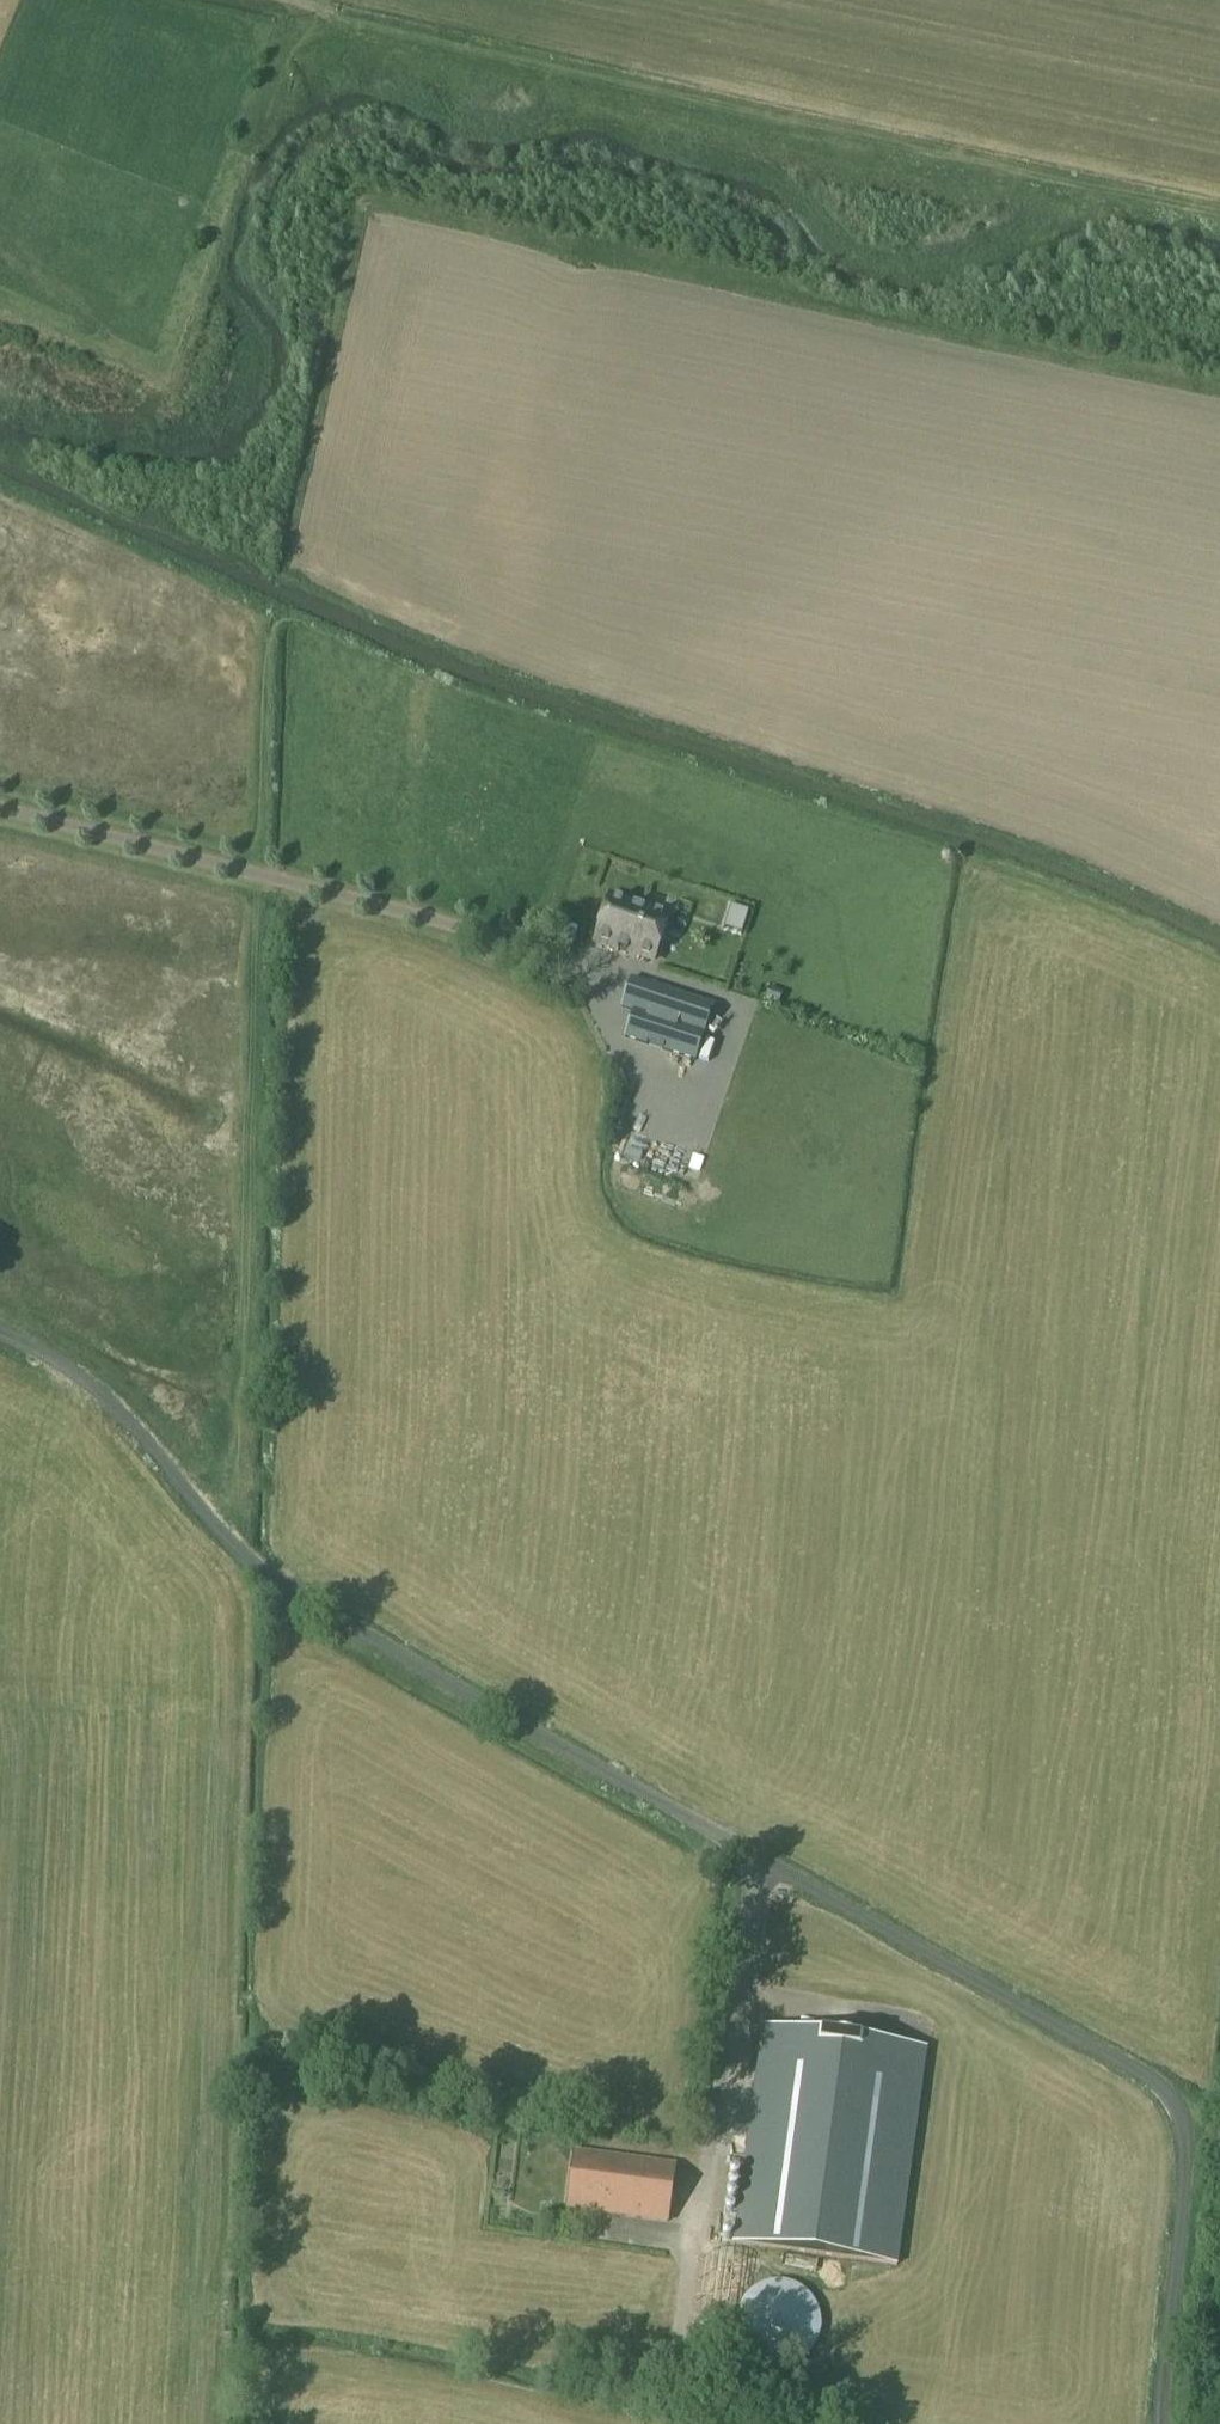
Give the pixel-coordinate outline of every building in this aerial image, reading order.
[(610,899),(595,943),(653,962),(668,919),(610,899)] [(624,1039),(695,1062),(713,1007),(631,980),(621,1009),(633,1013),(624,1039)] [(746,2076),(722,2250),(886,2273),(916,2054),(752,2032),(746,2076)] [(491,2132),(491,2150),(511,2150),(511,2132),(491,2132)] [(674,2167),(573,2153),(566,2210),(666,2223),(674,2167)] [(761,2365),(772,2370),(781,2370),(787,2370),(792,2367),(800,2365),(803,2363),(808,2359),(814,2354),(818,2348),(821,2341),(824,2332),(825,2325),(822,2318),(819,2311),(814,2307),(805,2297),(801,2294),(793,2292),(788,2290),(780,2288),(774,2288),(771,2289),(766,2291),(759,2295),(755,2298),(750,2301),(745,2310),(743,2317),(742,2325),(742,2334),(742,2341),(744,2349),(751,2357),(761,2365)]
